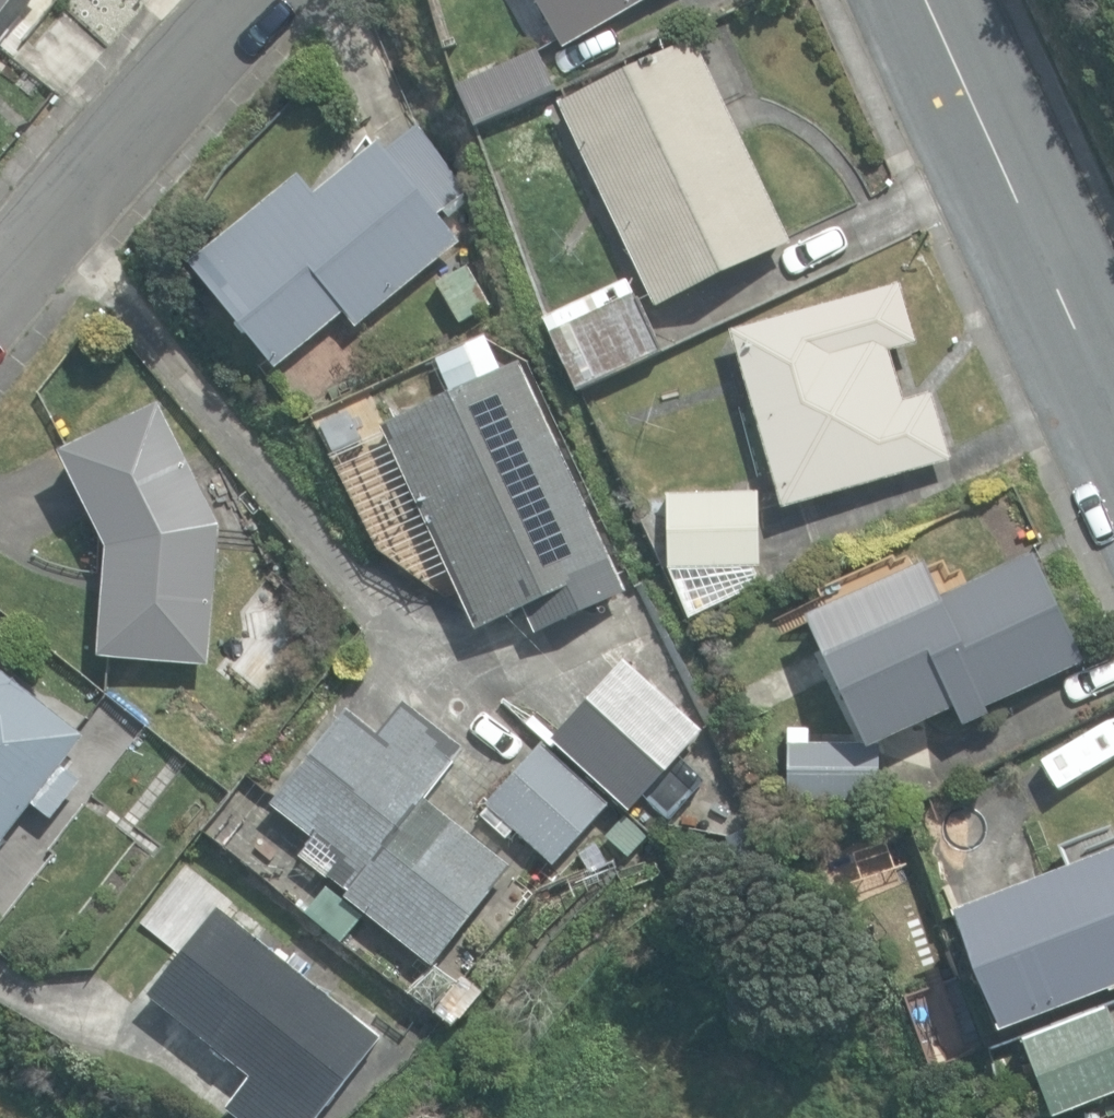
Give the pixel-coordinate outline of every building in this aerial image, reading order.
[(20,0),(0,0),(0,21),(20,0)] [(561,48),(645,0),(534,0),(561,48)] [(559,101),(657,305),(790,242),(693,38),(559,101)] [(454,86),(474,128),(557,90),(537,47),(454,86)] [(187,264),(274,368),(341,312),(353,327),(457,240),(438,217),(465,195),(411,131),(389,149),(381,139),(317,193),(299,171),(187,264)] [(439,282),(462,321),(492,303),(470,264),(439,282)] [(543,317),(576,389),(660,351),(627,279),(543,317)] [(732,329),(782,505),(951,457),(933,392),(903,400),(889,350),(917,342),(899,281),(732,329)] [(415,500),(475,627),(546,594),(559,621),(626,590),(520,362),(382,426),(391,446),(370,455),(395,509),(415,500)] [(99,655),(208,665),(221,525),(160,403),(63,451),(109,546),(99,655)] [(666,494),(668,567),(759,565),(758,492),(666,494)] [(817,640),(866,747),(953,707),(959,720),(1083,662),(1033,553),(925,604),(919,593),(817,640)] [(551,739),(629,809),(701,728),(623,659),(551,739)] [(32,802),(51,817),(81,779),(62,765),(86,735),(0,668),(0,843),(32,802)] [(346,894),(433,963),(510,865),(424,797),(463,747),(404,701),(379,732),(348,708),(272,804),(314,838),(301,854),(348,891),(346,894)] [(787,799),(878,800),(879,748),(809,747),(810,729),(788,729),(787,799)] [(486,802),(554,864),(609,803),(541,741),(486,802)] [(607,835),(629,855),(648,834),(626,814),(607,835)] [(1000,1026),(1113,982),(1113,846),(954,909),(1000,1026)] [(306,911),(342,939),(361,914),(325,886),(306,911)] [(244,1117),(315,1117),(381,1035),(218,906),(149,993),(251,1074),(227,1105),(244,1117)] [(1054,1117),(1113,1093),(1113,1028),(1106,1007),(1023,1040),(1054,1117)]
